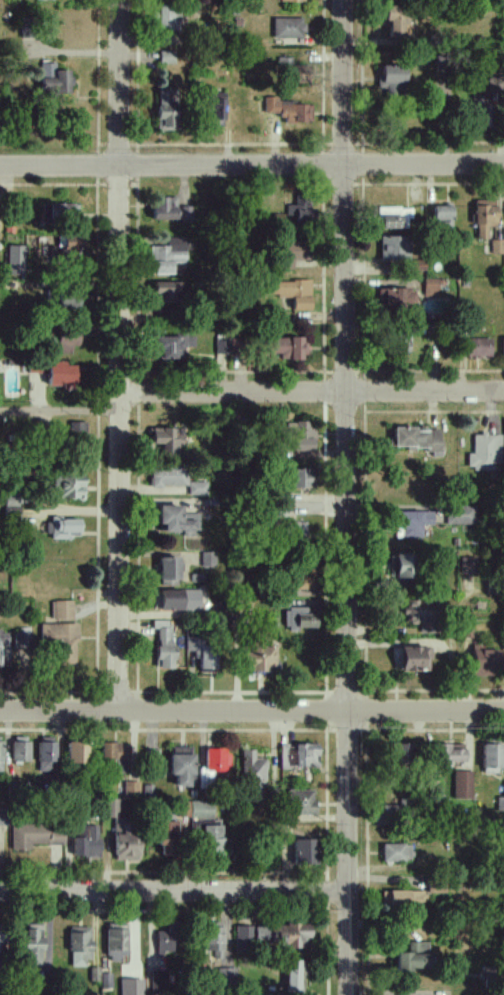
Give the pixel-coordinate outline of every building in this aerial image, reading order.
[(179,27),(178,5),(157,5),(157,28),(179,27)] [(384,20),(389,21),(389,37),(406,37),(407,6),(385,5),(384,20)] [(304,17),(272,17),(273,38),(304,38),(304,17)] [(174,64),(175,51),(159,51),(159,64),(174,64)] [(293,58),(280,57),(279,83),(304,83),(305,66),(292,66),(293,58)] [(69,69),(55,69),(54,62),(39,63),(40,92),(69,91),(69,69)] [(379,89),(386,89),(386,94),(404,94),(405,66),(379,65),(379,89)] [(157,129),(179,130),(180,87),(158,87),(157,129)] [(224,124),(224,91),(207,92),(208,125),(224,124)] [(264,113),(282,113),(282,122),(312,123),(312,103),(278,102),(278,97),(264,97),(264,113)] [(178,197),(155,196),(154,220),(195,221),(195,206),(178,205),(178,197)] [(287,204),(286,221),(309,221),(310,196),(295,196),(295,205),(287,204)] [(476,239),(487,239),(487,225),(496,225),(496,200),(475,200),(476,239)] [(452,226),(452,205),(434,205),(434,226),(452,226)] [(408,228),(407,218),(412,218),(412,207),(379,207),(380,229),(408,228)] [(62,251),(75,252),(78,237),(65,235),(62,251)] [(409,236),(380,235),(379,260),(408,261),(409,236)] [(150,246),(150,261),(153,261),(153,273),(171,273),(172,263),(184,263),(185,238),(166,238),(166,246),(150,246)] [(503,254),(503,240),(491,240),(491,253),(503,254)] [(292,269),(292,260),(304,261),(305,242),(279,241),(278,269),(292,269)] [(24,246),(7,245),(7,276),(24,277),(24,246)] [(423,296),(438,297),(438,279),(424,279),(423,296)] [(177,282),(155,281),(154,316),(176,316),(177,282)] [(309,281),(266,281),(266,297),(291,296),(292,310),(310,310),(309,281)] [(377,288),(377,309),(415,309),(414,288),(377,288)] [(58,309),(88,308),(87,290),(58,291),(58,309)] [(77,330),(56,330),(57,352),(71,352),(71,346),(78,346),(77,330)] [(160,358),(182,358),(182,347),(194,347),(193,332),(174,333),(174,336),(154,336),(154,350),(160,350),(160,358)] [(410,333),(393,332),(392,354),(408,355),(410,333)] [(304,360),(304,338),(268,337),(268,354),(279,354),(279,359),(304,360)] [(215,353),(239,352),(238,338),(214,339),(215,353)] [(491,357),(491,339),(467,338),(467,356),(491,357)] [(47,385),(61,385),(61,390),(75,390),(75,365),(65,365),(65,361),(47,361),(47,385)] [(292,451),(312,451),(312,422),(284,422),(285,437),(292,437),(292,451)] [(182,444),(182,427),(151,428),(151,444),(160,444),(161,457),(177,457),(176,444),(182,444)] [(440,430),(415,431),(415,427),(393,427),(393,447),(428,446),(429,457),(441,457),(440,430)] [(501,435),(473,435),(472,453),(467,453),(467,470),(500,470),(501,435)] [(186,486),(186,464),(150,465),(150,487),(186,486)] [(286,468),(286,487),(308,488),(308,469),(286,468)] [(54,499),(84,498),(83,474),(53,475),(54,499)] [(205,482),(187,482),(187,495),(205,495),(205,482)] [(197,513),(180,514),(180,505),(157,505),(157,524),(162,524),(162,532),(181,532),(181,536),(197,536),(197,513)] [(446,505),(446,524),(474,524),(474,506),(446,505)] [(394,537),(421,538),(422,524),(433,524),(433,512),(394,511),(394,537)] [(48,539),(65,539),(66,532),(79,532),(79,519),(48,519),(48,539)] [(306,523),(287,522),(287,541),(305,542),(306,523)] [(199,552),(200,567),(215,567),(214,552),(199,552)] [(416,578),(416,553),(395,554),(395,578),(416,578)] [(159,586),(179,585),(178,556),(158,557),(159,586)] [(289,589),(309,590),(310,571),(289,570),(289,589)] [(153,609),(198,610),(198,590),(153,589),(153,609)] [(72,600),(51,601),(51,619),(73,618),(72,600)] [(418,633),(435,633),(436,601),(404,600),(403,622),(418,622),(418,633)] [(284,630),(315,629),(315,613),(306,614),(306,608),(284,608),(284,630)] [(156,668),(172,668),(172,621),(152,621),(152,629),(156,629),(156,668)] [(40,624),(40,648),(57,648),(57,665),(76,665),(76,624),(40,624)] [(13,629),(14,652),(30,651),(29,629),(13,629)] [(185,651),(197,651),(197,669),(217,668),(216,638),(185,639),(185,651)] [(241,670),(273,671),(273,644),(265,644),(247,643),(247,653),(241,652),(241,670)] [(401,672),(430,671),(429,646),(400,647),(401,672)] [(471,648),(472,676),(499,675),(498,647),(471,648)] [(29,737),(12,737),(11,761),(28,761),(29,737)] [(38,771),(55,772),(56,738),(39,737),(38,771)] [(66,763),(86,763),(86,742),(67,742),(66,763)] [(100,743),(101,773),(131,772),(130,743),(100,743)] [(391,761),(411,764),(414,746),(394,743),(391,761)] [(318,744),(280,745),(280,767),(318,767),(318,744)] [(436,765),(465,764),(464,744),(436,745),(436,765)] [(501,744),(482,744),(482,773),(501,772),(501,744)] [(169,775),(175,775),(175,786),(194,786),(193,746),(169,747),(169,775)] [(227,749),(205,749),(204,771),(227,771),(227,749)] [(254,750),(241,751),(242,786),(266,785),(265,758),(254,759),(254,750)] [(472,799),(472,772),(455,771),(454,799),(472,799)] [(123,795),(139,796),(139,782),(123,781),(123,795)] [(316,814),(315,790),(287,790),(288,815),(316,814)] [(118,817),(119,800),(104,799),(104,817),(118,817)] [(190,819),(213,818),(213,801),(190,801),(190,819)] [(398,827),(397,805),(376,806),(377,828),(398,827)] [(139,860),(139,834),(127,834),(126,818),(114,819),(115,861),(139,860)] [(178,821),(159,822),(160,855),(179,854),(178,821)] [(31,844),(65,845),(65,825),(11,824),(10,850),(31,850),(31,844)] [(73,857),(98,858),(99,826),(73,825),(73,857)] [(221,825),(201,826),(202,856),(222,856),(221,825)] [(294,840),(294,865),(316,865),(315,840),(294,840)] [(383,862),(412,863),(412,844),(383,844),(383,862)] [(424,892),(382,891),(382,905),(424,906),(424,892)] [(276,924),(276,948),(309,948),(309,924),(276,924)] [(41,966),(41,925),(24,925),(23,965),(41,966)] [(267,926),(236,926),(235,943),(266,944),(267,926)] [(92,960),(91,927),(69,927),(70,967),(85,967),(85,960),(92,960)] [(204,951),(213,951),(213,959),(224,959),(223,927),(204,927),(204,951)] [(126,929),(107,929),(106,962),(125,962),(126,929)] [(156,930),(157,953),(180,952),(179,929),(156,930)] [(396,953),(396,969),(430,970),(430,942),(408,942),(408,953),(396,953)] [(300,961),(286,961),(286,992),(299,992),(300,961)] [(235,984),(236,968),(218,968),(217,984),(235,984)] [(120,979),(120,994),(143,994),(142,979),(120,979)]
